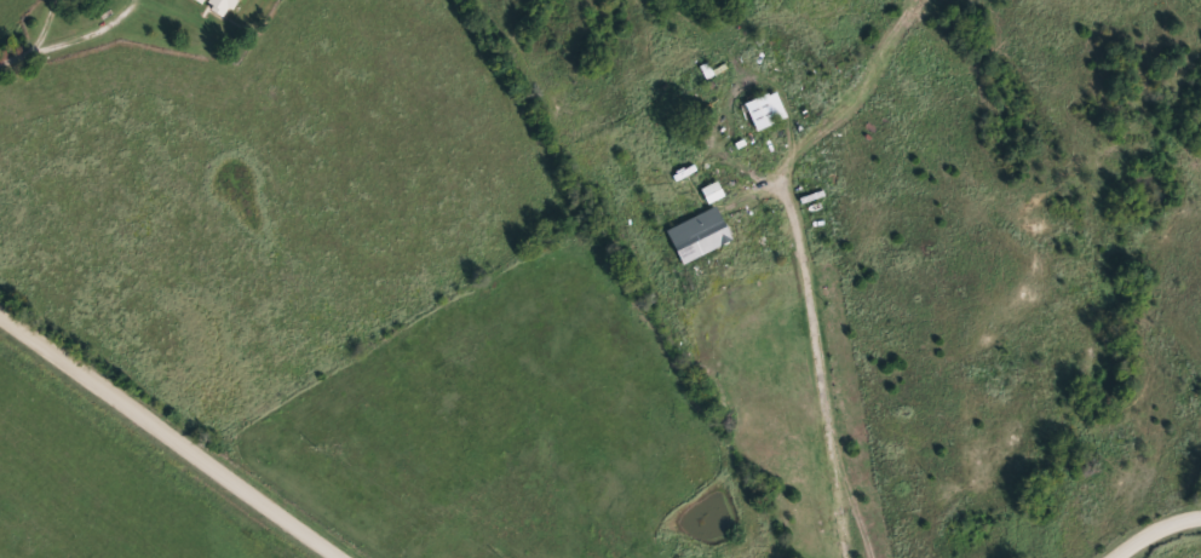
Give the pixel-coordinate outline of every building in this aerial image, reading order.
[(226,18),(198,0),(238,0),(226,18)] [(788,115),(755,131),(742,104),(775,88),(788,115)] [(735,238),(682,263),(666,229),(718,205),(735,238)]
